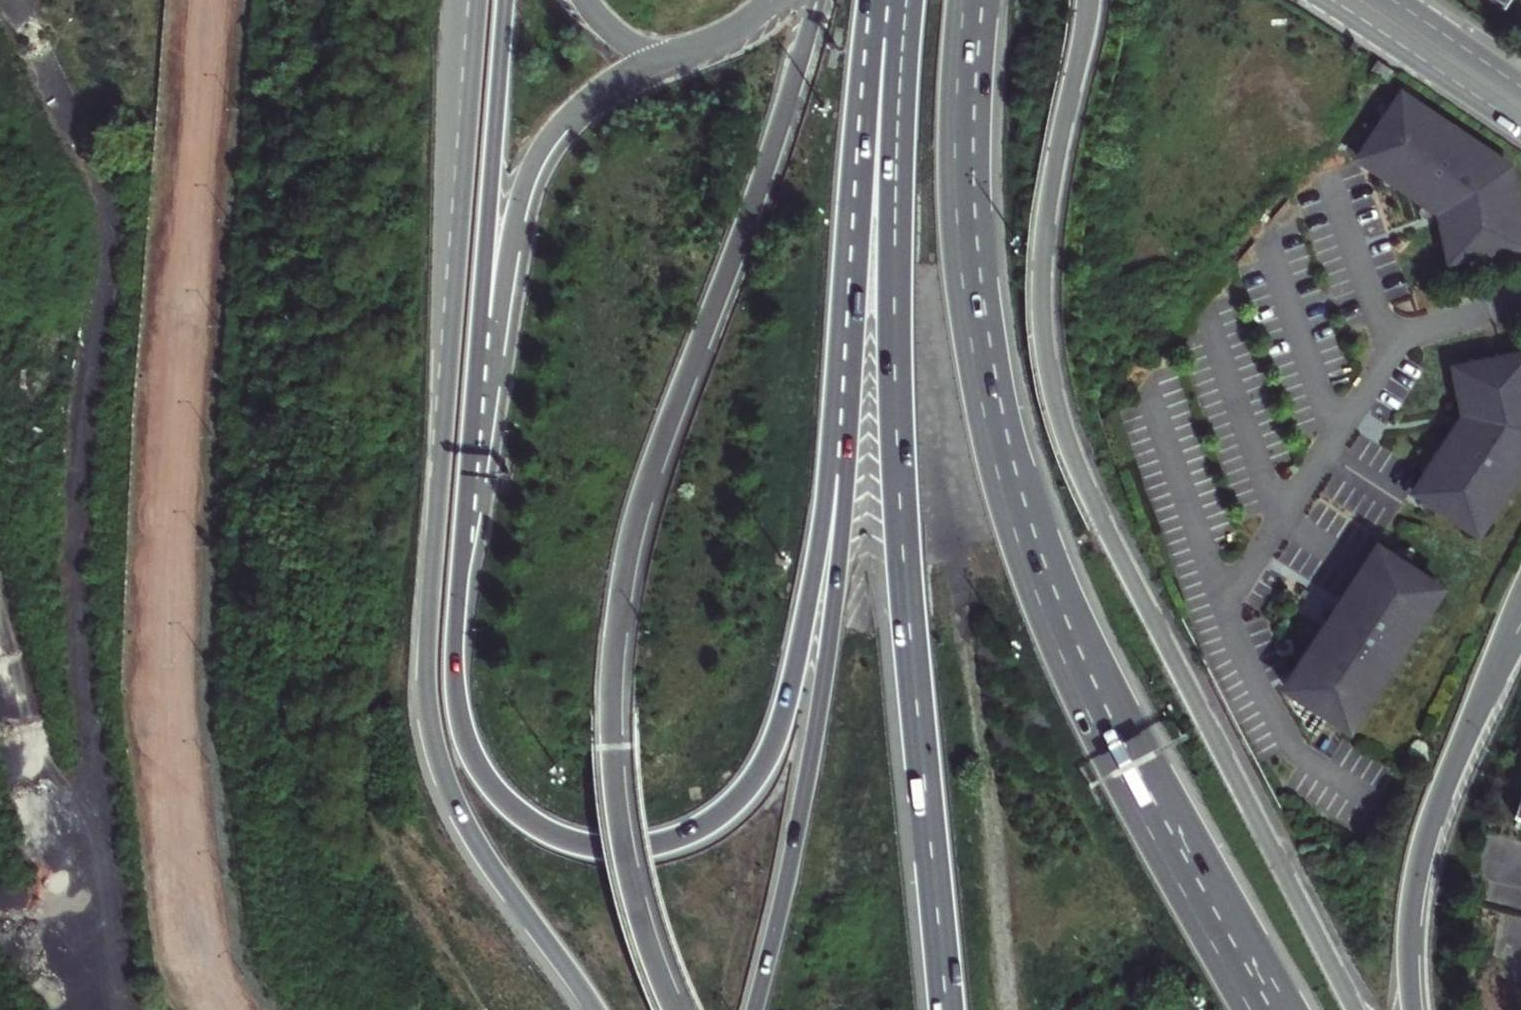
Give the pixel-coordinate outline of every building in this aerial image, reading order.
[(1384,80),(1390,71),(1374,60),(1368,69),(1384,80)] [(1447,260),(1495,250),(1494,246),(1497,246),(1498,245),(1502,244),(1503,244),(1506,242),(1507,242),(1509,240),(1509,239),(1511,238),(1511,236),(1513,234),(1513,233),(1514,230),(1514,229),(1514,226),(1514,225),(1514,224),(1514,223),(1513,220),(1512,218),(1517,217),(1506,166),(1413,103),(1389,107),(1356,157),(1361,159),(1438,212),(1447,260)] [(1517,217),(1512,218),(1513,220),(1514,223),(1514,224),(1514,225),(1514,226),(1514,229),(1514,230),(1513,233),(1513,234),(1511,236),(1511,238),(1509,239),(1509,240),(1507,242),(1506,242),(1503,244),(1502,244),(1498,245),(1497,246),(1494,246),(1495,250),(1520,245),(1520,238),(1517,217)] [(1500,357),(1501,361),(1505,360),(1510,360),(1515,360),(1520,363),(1520,353),(1500,357)] [(1412,491),(1453,517),(1456,514),(1462,518),(1468,519),(1476,518),(1480,517),(1485,513),(1488,509),(1489,507),(1493,510),(1520,466),(1520,363),(1515,360),(1510,360),(1505,360),(1501,361),(1500,357),(1453,367),(1462,412),(1463,415),(1450,434),(1425,472),(1412,491)] [(1463,415),(1462,412),(1447,416),(1450,434),(1463,415)] [(1493,510),(1489,507),(1488,509),(1485,513),(1480,517),(1476,518),(1468,519),(1462,518),(1456,514),(1453,517),(1477,533),(1493,510)] [(1349,728),(1425,612),(1422,609),(1423,607),(1425,604),(1427,598),(1427,592),(1424,585),(1422,581),(1414,576),(1417,572),(1412,569),(1390,554),(1376,545),(1361,569),(1340,600),(1337,606),(1324,625),(1292,673),(1284,686),(1349,728)] [(1405,546),(1390,554),(1412,569),(1405,546)] [(1425,612),(1441,588),(1417,572),(1414,576),(1422,581),(1424,585),(1427,592),(1427,598),(1425,604),(1423,607),(1422,609),(1425,612)] [(1324,625),(1337,606),(1320,608),(1324,625)]
